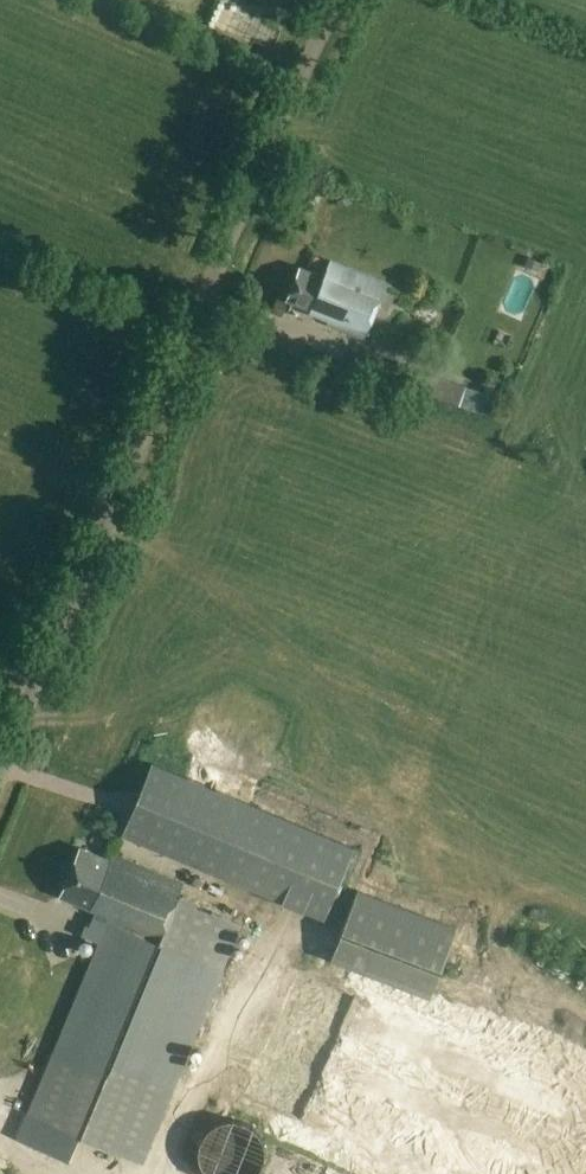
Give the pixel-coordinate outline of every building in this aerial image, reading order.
[(528,256),(524,264),(538,270),(542,261),(528,256)] [(386,282),(330,260),(323,276),(299,266),(286,299),(330,317),(327,322),(364,337),(386,282)] [(423,392),(447,401),(460,406),(468,384),(429,370),(428,374),(398,364),(397,366),(372,357),(365,376),(421,396),(423,392)] [(460,406),(480,413),(485,415),(492,394),(467,385),(460,406)] [(155,848),(280,901),(321,919),(340,875),(351,848),(150,763),(120,833),(155,848)] [(53,1053),(25,1114),(140,1162),(166,1100),(212,988),(215,989),(239,928),(236,926),(177,897),(183,883),(113,854),(110,859),(80,847),(60,895),(95,910),(93,915),(107,921),(53,1053)] [(356,892),(331,956),(430,994),(455,930),(356,892)] [(324,974),(274,1105),(294,1135),(396,1173),(585,1173),(585,1075),(324,974)] [(276,1156),(275,1150),(274,1144),(271,1139),(265,1132),(258,1128),(254,1126),(248,1124),(240,1124),(233,1126),(229,1128),(224,1130),(220,1134),(216,1140),(213,1146),(212,1151),(212,1158),(213,1165),(215,1171),(217,1173),(271,1173),(274,1168),(275,1162),(276,1156)]
